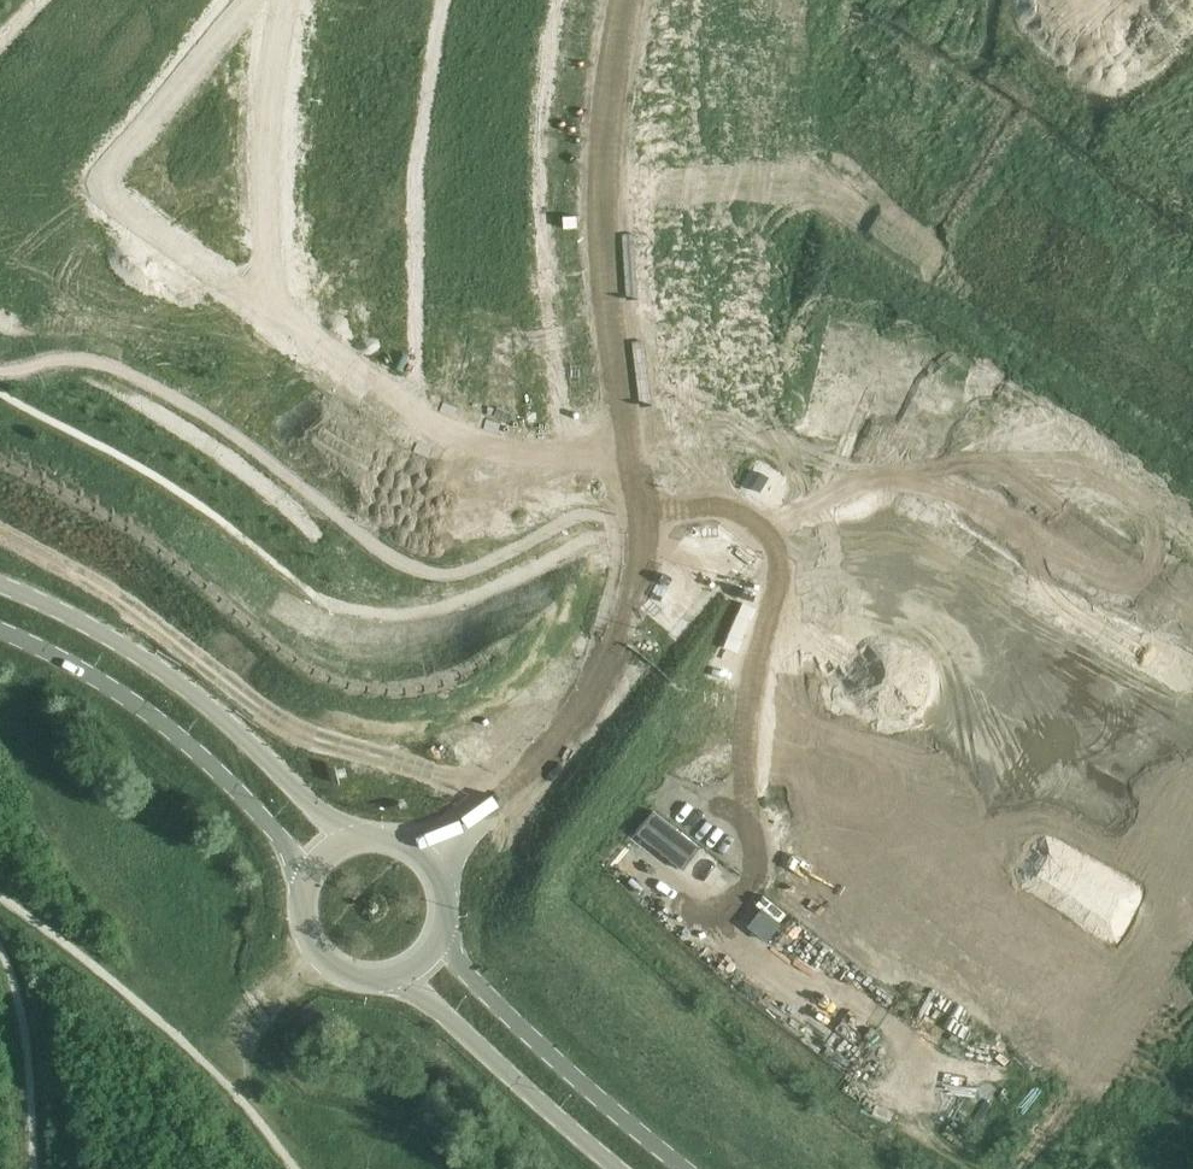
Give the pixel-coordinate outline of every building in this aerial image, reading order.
[(1037,11),(1044,0),(1020,0),(1037,11)] [(920,2),(912,14),(920,19),(928,7),(920,2)] [(452,12),(450,26),(459,28),(462,14),(452,12)] [(912,14),(904,27),(912,32),(920,19),(912,14)] [(450,26),(448,41),(457,42),(459,28),(450,26)] [(662,41),(660,64),(705,70),(708,47),(662,41)] [(758,53),(756,68),(766,69),(768,54),(758,53)] [(445,58),(442,72),(452,74),(454,59),(445,58)] [(442,72),(440,86),(450,88),(452,74),(442,72)] [(746,84),(744,98),(754,99),(755,85),(746,84)] [(657,87),(654,110),(700,116),(702,93),(657,87)] [(744,98),(742,113),(752,114),(754,99),(744,98)] [(858,101),(850,113),(858,118),(866,106),(858,101)] [(429,102),(426,117),(436,118),(438,104),(429,102)] [(850,113),(842,125),(850,130),(858,118),(850,113)] [(740,130),(739,144),(748,145),(750,131),(740,130)] [(833,140),(825,152),(834,157),(841,145),(833,140)] [(739,144),(737,159),(747,160),(748,145),(739,144)] [(825,152),(818,164),(826,169),(834,157),(825,152)] [(808,179),(801,191),(809,196),(817,184),(808,179)] [(739,181),(738,191),(752,192),(753,183),(739,181)] [(801,191),(793,204),(801,209),(809,196),(801,191)] [(781,222),(776,230),(788,238),(794,230),(781,222)] [(776,230),(771,239),(783,246),(788,238),(776,230)] [(684,267),(649,271),(652,300),(705,293),(701,264),(713,263),(710,246),(682,250),(684,267)] [(815,282),(799,306),(839,331),(855,307),(815,282)] [(705,293),(652,300),(656,328),(691,323),(694,340),(722,336),(720,320),(709,321),(705,293)] [(791,332),(785,340),(798,348),(803,340),(791,332)] [(703,385),(668,390),(672,418),(724,411),(721,383),(732,381),(730,365),(701,368),(703,385)] [(787,405),(780,417),(788,422),(796,410),(787,405)] [(672,418),(670,418),(674,447),(707,443),(709,452),(731,449),(726,411),(724,411),(672,418)]
